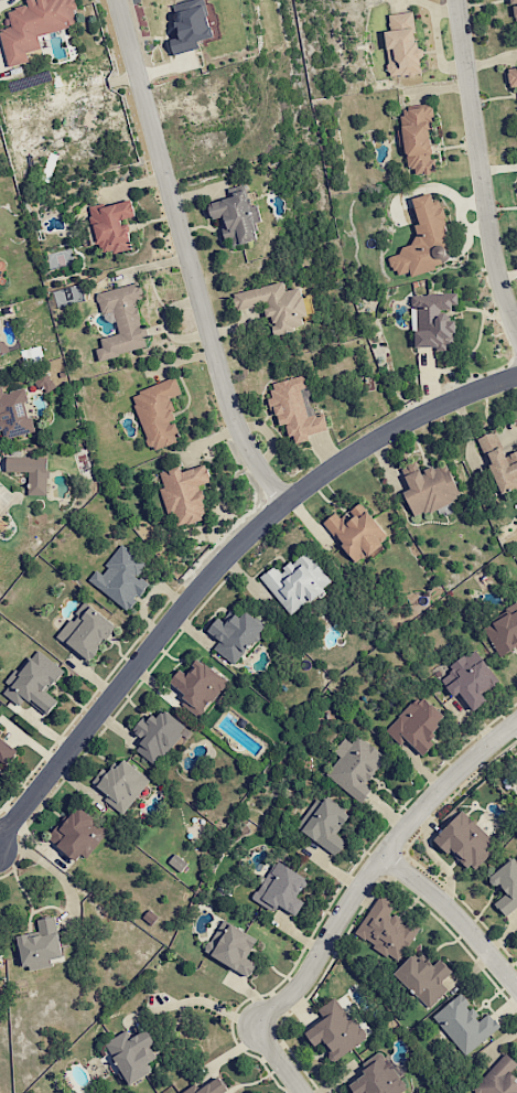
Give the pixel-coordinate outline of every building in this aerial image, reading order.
[(28,62),(26,52),(41,49),(37,35),(77,25),(74,10),(78,9),(75,0),(37,0),(37,1),(7,9),(12,27),(0,30),(0,35),(8,67),(28,62)] [(204,0),(189,0),(171,4),(179,37),(170,39),(173,55),(199,48),(197,41),(213,37),(204,0)] [(388,14),(389,30),(384,31),(388,77),(423,74),(420,48),(416,49),(413,12),(388,14)] [(506,69),(509,87),(516,86),(516,67),(506,69)] [(436,172),(428,128),(434,127),(430,104),(399,109),(403,129),(396,131),(399,147),(406,146),(412,176),(436,172)] [(208,202),(211,219),(222,217),(228,246),(258,240),(254,222),(261,221),(258,205),(250,206),(246,183),(228,187),(230,198),(208,202)] [(412,198),(419,224),(412,226),(417,246),(387,254),(393,275),(409,271),(410,274),(455,262),(439,200),(433,202),(430,193),(412,198)] [(133,249),(126,220),(136,218),(131,199),(89,209),(99,250),(111,247),(112,254),(133,249)] [(99,361),(148,346),(135,301),(143,299),(138,282),(95,294),(101,314),(113,311),(119,333),(100,339),(102,347),(96,349),(99,361)] [(232,292),(235,310),(266,304),(272,334),(308,327),(300,288),(285,290),(284,283),(232,292)] [(410,295),(411,321),(414,321),(416,348),(436,346),(436,349),(455,348),(454,320),(444,320),(444,307),(458,307),(457,292),(410,295)] [(41,394),(55,389),(49,372),(36,376),(41,394)] [(307,417),(301,389),(308,387),(306,375),(270,383),(273,397),(270,397),(276,427),(288,424),(292,443),(309,440),(307,434),(328,430),(325,414),(307,417)] [(181,394),(176,378),(131,393),(150,451),(180,441),(173,422),(177,420),(169,398),(181,394)] [(3,392),(1,386),(0,386),(0,431),(4,430),(6,438),(34,432),(27,401),(28,400),(24,387),(3,392)] [(504,455),(495,431),(478,437),(499,495),(516,488),(516,450),(504,455)] [(28,472),(28,495),(47,496),(48,457),(7,456),(6,471),(28,472)] [(413,518),(461,498),(446,461),(421,471),(417,462),(408,466),(411,474),(404,476),(410,489),(403,492),(413,518)] [(206,519),(199,487),(211,484),(206,465),(181,470),(180,466),(159,471),(163,488),(160,489),(167,516),(173,514),(176,526),(206,519)] [(389,539),(361,502),(340,518),(336,512),(323,521),(355,564),(389,539)] [(129,610),(148,583),(138,576),(147,562),(121,544),(101,573),(96,570),(88,581),(129,610)] [(291,615),(333,582),(307,550),(280,571),(275,565),(260,577),(291,615)] [(116,626),(83,601),(57,636),(90,661),(116,626)] [(236,666),(265,626),(245,611),(240,618),(230,610),(223,620),(218,617),(207,631),(220,640),(213,649),(236,666)] [(483,625),(497,656),(516,647),(516,610),(483,625)] [(64,670),(34,648),(1,692),(20,706),(25,699),(47,715),(58,701),(47,692),(64,670)] [(472,711),(487,701),(482,694),(499,682),(475,648),(448,666),(452,671),(441,679),(454,697),(459,692),(472,711)] [(179,669),(166,687),(202,714),(228,681),(198,658),(186,674),(179,669)] [(406,739),(422,755),(437,741),(429,734),(445,718),(422,694),(385,730),(400,745),(406,739)] [(157,767),(187,727),(164,709),(154,721),(145,714),(132,730),(144,739),(135,750),(157,767)] [(326,775),(360,803),(372,789),(365,784),(387,757),(359,734),(352,743),(344,737),(333,751),(340,757),(326,775)] [(6,765),(16,750),(0,738),(0,760),(6,765)] [(123,815),(150,779),(122,758),(110,774),(102,768),(92,782),(108,794),(104,801),(123,815)] [(301,831),(336,856),(346,841),(336,834),(350,815),(325,797),(301,831)] [(80,864),(108,829),(76,804),(49,838),(80,864)] [(434,839),(470,872),(497,844),(461,810),(434,839)] [(168,862),(181,872),(187,864),(175,854),(168,862)] [(516,907),(516,865),(511,858),(489,877),(504,895),(494,903),(505,917),(516,907)] [(305,902),(297,897),(308,880),(277,860),(252,898),(275,912),(279,905),(296,916),(305,902)] [(354,935),(398,962),(419,926),(407,919),(406,922),(392,913),(397,904),(379,894),(354,935)] [(62,958),(56,916),(37,919),(39,932),(19,935),(25,971),(52,967),(51,959),(62,958)] [(257,938),(220,920),(204,954),(250,976),(257,963),(247,958),(257,938)] [(440,958),(432,966),(423,957),(418,962),(412,956),(394,973),(428,1009),(448,990),(441,982),(452,971),(440,958)] [(464,1056),(500,1028),(489,1013),(480,1019),(468,1005),(470,1004),(462,993),(433,1015),(464,1056)] [(366,1039),(336,994),(313,1010),(321,1021),(305,1032),(315,1047),(321,1043),(333,1062),(366,1039)] [(129,1085),(152,1073),(147,1063),(157,1058),(149,1045),(154,1042),(146,1028),(130,1037),(127,1030),(105,1042),(129,1085)] [(354,1092),(406,1092),(408,1092),(401,1077),(402,1076),(389,1049),(361,1063),(367,1074),(349,1083),(354,1092)] [(506,1053),(472,1088),(478,1092),(516,1092),(516,1079),(510,1072),(516,1065),(516,1063),(506,1053)] [(228,1090),(218,1076),(209,1082),(205,1076),(181,1092),(223,1092),(228,1090)]
